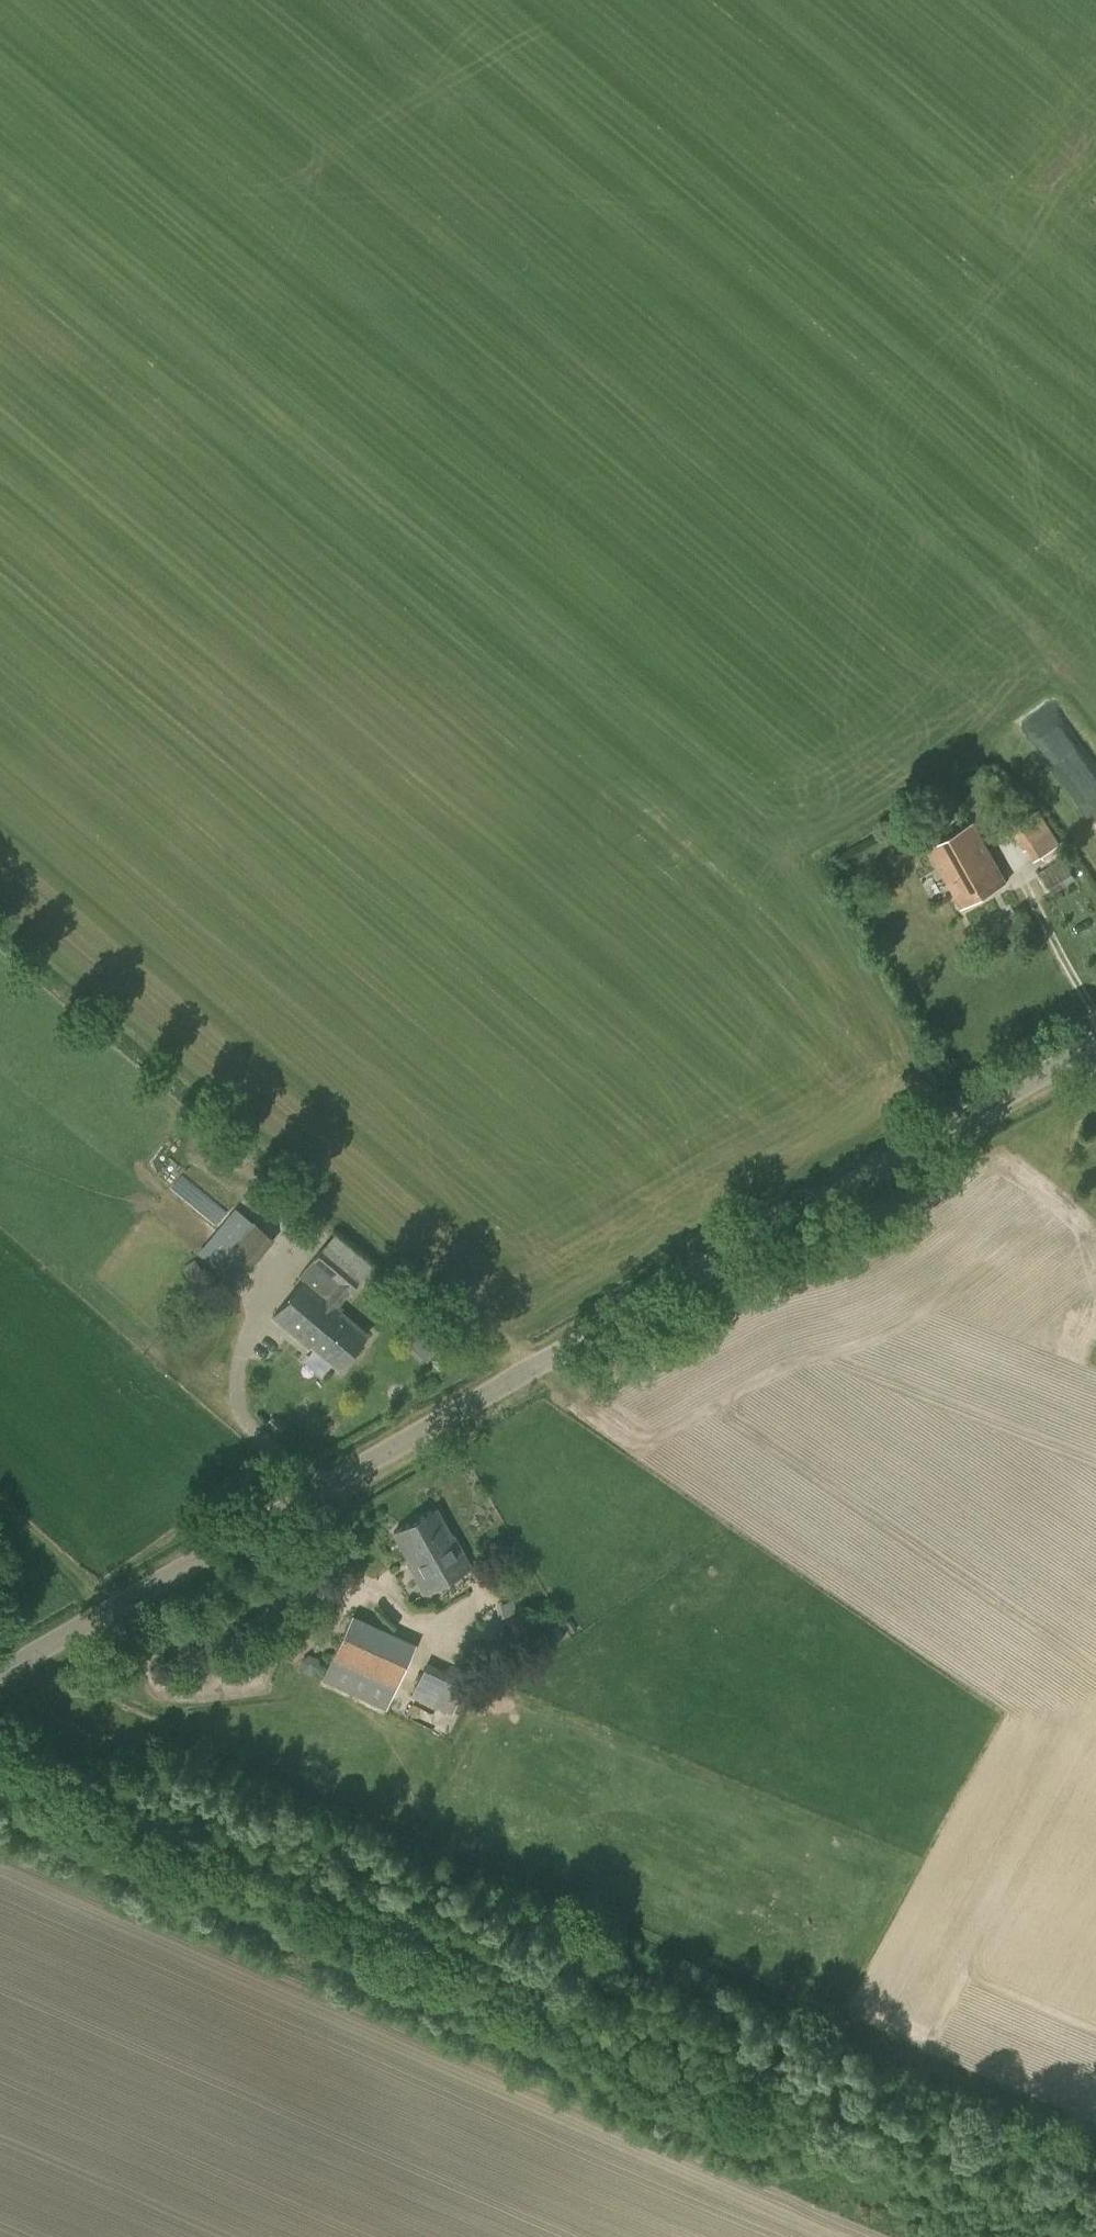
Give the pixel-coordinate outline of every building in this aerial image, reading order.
[(1029,861),(1060,844),(1041,809),(1010,826),(1029,861)] [(974,820),(928,846),(962,906),(1007,880),(974,820)] [(1040,871),(1054,892),(1076,878),(1063,857),(1040,871)] [(253,1221),(214,1267),(235,1285),(275,1239),(253,1221)] [(843,1236),(835,1240),(839,1246),(846,1241),(843,1236)] [(298,1275),(302,1278),(273,1313),(309,1343),(311,1341),(341,1365),(366,1335),(339,1312),(342,1308),(338,1305),(362,1276),(325,1244),(298,1275)] [(405,1559),(424,1593),(470,1567),(452,1535),(451,1536),(435,1508),(392,1532),(407,1558),(405,1559)] [(416,1644),(352,1614),(321,1681),(386,1709),(416,1644)] [(467,1678),(426,1660),(411,1694),(452,1713),(467,1678)]
